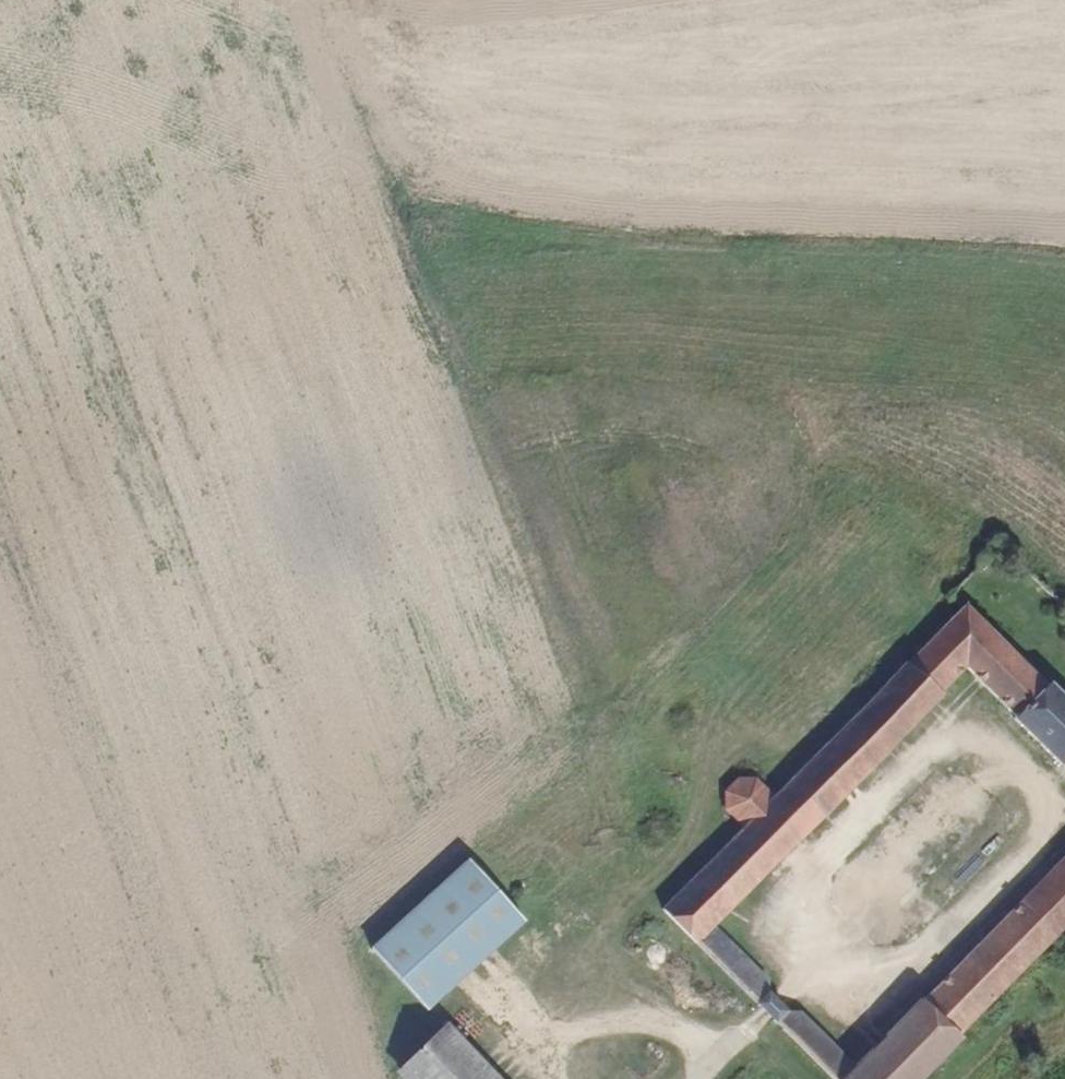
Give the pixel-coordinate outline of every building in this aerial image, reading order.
[(947,616),(959,604),(951,595),(936,603),(947,616)] [(969,665),(1064,763),(1064,699),(969,606),(776,794),(757,776),(738,775),(724,790),(725,810),(744,828),(661,910),(697,944),(717,924),(969,665)] [(923,998),(857,1063),(842,1078),(917,1078),(964,1031),(1064,929),(1064,858),(923,998)] [(384,961),(481,873),(471,861),(374,950),(384,961)] [(429,1010),(526,922),(481,873),(384,961),(429,1010)] [(774,984),(717,924),(697,944),(755,1003),(758,1000),(770,988),(774,984)] [(770,988),(758,1000),(778,1021),(790,1008),(770,988)] [(857,1063),(796,1002),(790,1008),(778,1021),(775,1023),(832,1078),(842,1078),(857,1063)] [(449,1030),(404,1072),(410,1078),(496,1078),(449,1030)]
